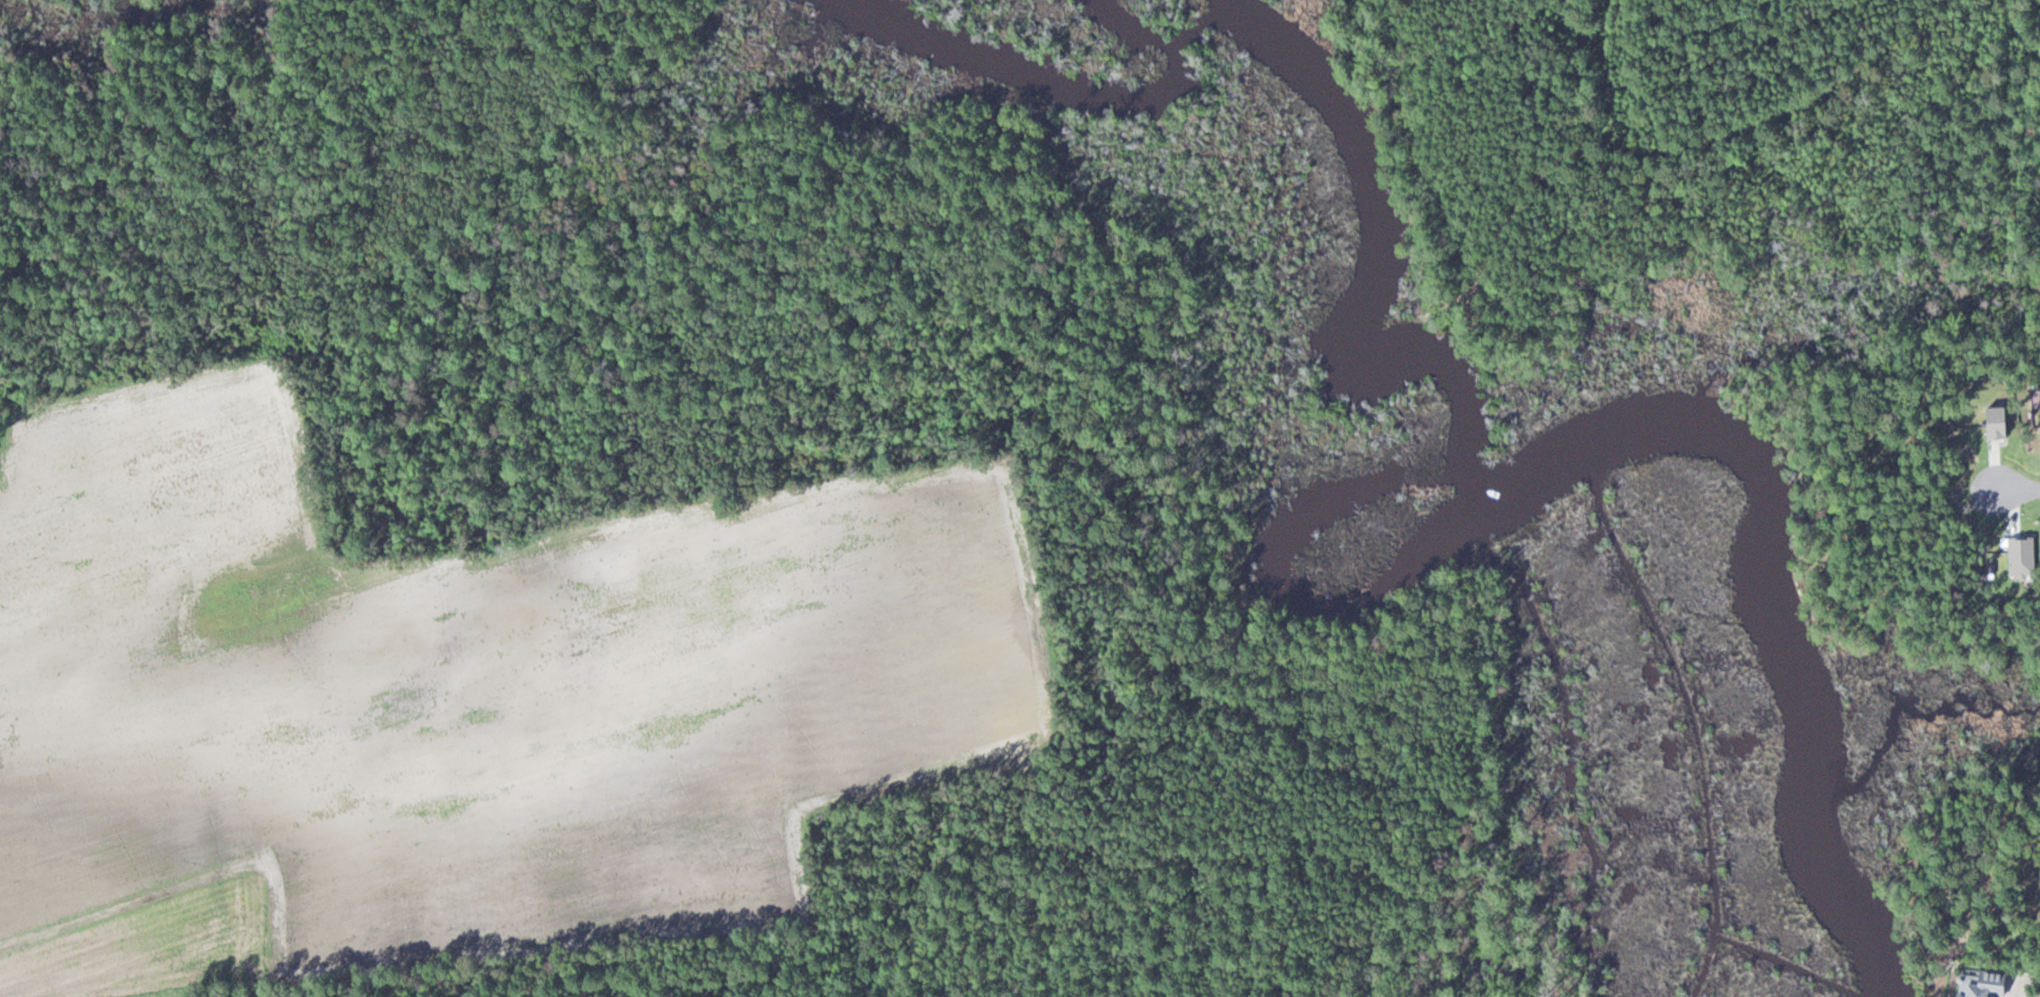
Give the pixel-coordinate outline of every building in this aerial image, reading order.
[(1959,966),(1954,994),(1949,994),(1949,996),(1997,996),(2001,973),(1959,966)]
